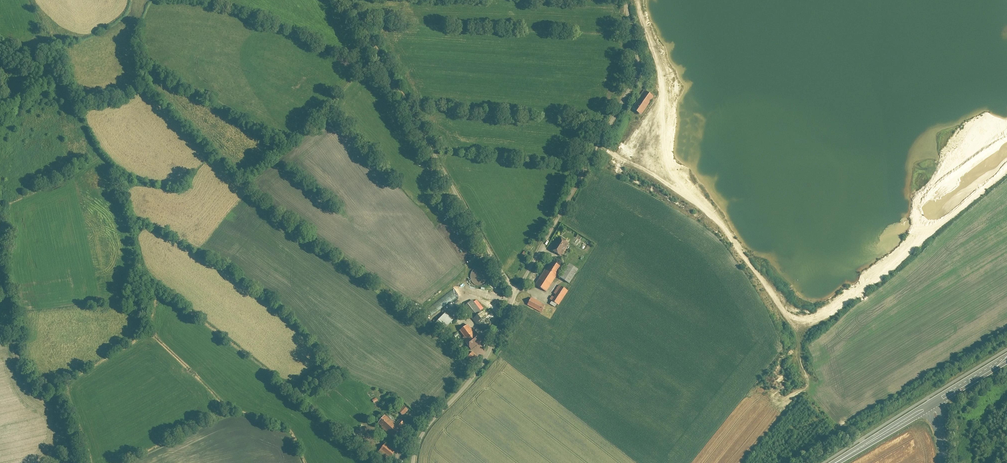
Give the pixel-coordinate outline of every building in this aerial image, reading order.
[(657,88),(663,92),(672,80),(666,75),(657,88)] [(631,111),(640,117),(652,97),(643,91),(631,111)] [(557,239),(550,251),(560,257),(567,244),(557,239)] [(535,286),(546,293),(560,268),(549,262),(535,286)] [(567,265),(559,280),(568,285),(576,270),(567,265)] [(470,274),(470,277),(470,280),(471,283),(473,285),(476,286),(479,287),(482,287),(485,285),(487,283),(489,280),(489,277),(488,273),(486,271),(483,269),(480,268),(477,268),(474,270),(472,272),(470,274)] [(558,287),(550,301),(558,306),(566,292),(558,287)] [(531,299),(527,305),(540,313),(544,307),(531,299)] [(471,301),(465,306),(472,314),(469,317),(482,332),(491,324),(486,318),(491,314),(486,308),(481,313),(479,310),(482,307),(477,301),(474,304),(471,301)] [(434,325),(442,332),(454,320),(446,312),(434,325)] [(464,344),(471,351),(481,341),(477,337),(477,336),(465,325),(457,333),(466,342),(464,344)] [(471,354),(467,359),(472,364),(477,359),(471,354)] [(405,405),(399,413),(404,417),(410,410),(405,405)] [(402,430),(406,425),(400,420),(396,424),(387,415),(378,425),(393,439),(402,430)] [(385,445),(379,453),(389,462),(396,453),(385,445)]
